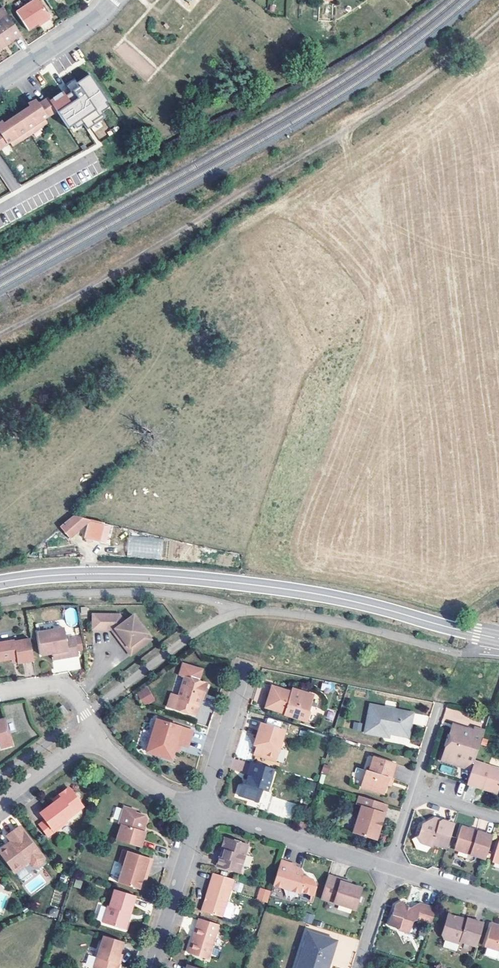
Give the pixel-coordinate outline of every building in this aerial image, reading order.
[(38,0),(18,13),(30,31),(50,18),(38,0)] [(22,37),(4,10),(0,13),(0,20),(1,21),(0,21),(0,46),(12,39),(14,42),(22,37)] [(63,91),(49,100),(56,110),(68,128),(73,125),(84,118),(90,127),(105,117),(101,111),(99,108),(106,103),(108,102),(89,73),(77,82),(74,78),(65,84),(70,92),(65,95),(63,91)] [(12,139),(15,144),(45,122),(43,119),(56,110),(49,100),(48,98),(43,102),(41,103),(38,98),(31,103),(32,106),(30,107),(8,122),(6,124),(4,121),(0,124),(0,129),(0,148),(12,139)] [(84,118),(73,125),(76,128),(82,124),(86,130),(90,127),(84,118)] [(105,522),(76,515),(61,527),(70,538),(88,523),(84,538),(100,542),(105,522)] [(147,635),(133,617),(125,623),(123,621),(119,620),(119,616),(93,616),(93,631),(111,631),(116,631),(129,649),(147,635)] [(70,640),(68,629),(41,633),(44,656),(62,653),(63,660),(82,657),(79,638),(70,640)] [(129,649),(116,631),(111,631),(131,657),(152,641),(147,635),(129,649)] [(18,642),(18,641),(0,644),(0,660),(3,662),(14,660),(20,659),(20,662),(21,664),(37,662),(33,640),(18,642)] [(177,678),(178,678),(197,684),(198,680),(196,677),(181,673),(178,674),(177,678)] [(197,684),(178,678),(169,711),(198,719),(201,709),(199,708),(202,696),(205,697),(208,687),(197,684)] [(292,690),(297,683),(287,680),(285,687),(292,690)] [(305,685),(297,683),(292,690),(285,687),(265,682),(258,703),(278,708),(278,711),(301,717),(303,708),(302,708),(306,695),(305,685)] [(146,686),(135,695),(144,708),(156,699),(146,686)] [(70,712),(65,704),(60,707),(66,715),(70,712)] [(410,723),(412,714),(371,706),(366,732),(384,736),(385,733),(390,734),(409,738),(412,724),(410,723)] [(1,741),(3,749),(14,746),(6,719),(0,721),(0,742),(1,741)] [(252,734),(249,744),(247,751),(269,757),(274,740),(273,739),(277,725),(253,719),(249,733),(252,734)] [(360,731),(362,723),(354,722),(352,729),(360,731)] [(194,734),(158,723),(148,755),(173,763),(177,747),(188,750),(194,734)] [(454,724),(453,729),(472,734),(474,730),(454,724)] [(484,737),(485,731),(474,727),(474,730),(472,734),(453,729),(445,753),(464,758),(462,766),(472,769),(475,761),(482,736),(484,737)] [(281,748),(277,762),(284,764),(287,750),(281,748)] [(464,758),(445,753),(443,760),(462,766),(464,758)] [(261,786),(268,764),(245,756),(240,772),(242,773),(240,781),(238,780),(234,781),(232,791),(253,797),(256,785),(261,786)] [(392,779),(396,764),(373,758),(369,773),(366,772),(361,789),(385,796),(387,786),(389,779),(392,779)] [(323,761),(317,759),(315,766),(321,768),(323,761)] [(498,790),(498,769),(475,761),(472,769),(468,783),(498,793),(498,790)] [(357,767),(354,779),(361,781),(364,769),(357,767)] [(40,827),(49,839),(69,825),(67,823),(85,810),(72,793),(68,792),(63,796),(62,800),(56,805),(41,816),(46,823),(40,827)] [(63,796),(54,802),(56,805),(62,800),(63,796)] [(388,805),(360,797),(358,805),(363,807),(355,834),(374,840),(378,839),(388,805)] [(440,842),(448,817),(435,813),(434,816),(428,814),(429,811),(415,819),(418,822),(413,825),(412,830),(416,837),(425,840),(426,838),(440,842)] [(115,843),(139,851),(143,836),(139,835),(140,830),(144,829),(146,824),(143,821),(134,818),(134,816),(124,812),(119,827),(120,828),(115,843)] [(478,853),(486,829),(470,824),(470,827),(464,825),(465,822),(454,819),(447,840),(449,844),(478,853)] [(21,829),(8,839),(15,848),(10,851),(7,848),(0,853),(0,854),(16,875),(31,865),(34,869),(39,869),(44,866),(44,861),(21,829)] [(493,831),(486,852),(487,855),(498,859),(498,833),(493,831)] [(213,851),(209,863),(232,870),(241,839),(217,832),(213,844),(215,844),(218,845),(215,852),(213,851)] [(151,863),(121,853),(116,869),(121,870),(116,886),(138,893),(140,886),(142,877),(146,879),(151,863)] [(302,894),(302,892),(314,896),(317,885),(315,880),(304,876),(305,873),(303,870),(293,866),(294,863),(283,860),(275,887),(302,894)] [(331,875),(324,900),(336,903),(335,905),(356,911),(363,887),(353,884),(342,881),(343,879),(331,875)] [(235,884),(215,877),(203,913),(225,919),(233,921),(236,909),(234,907),(229,906),(235,884)] [(135,900),(114,893),(108,912),(105,911),(101,926),(124,934),(135,900)] [(398,906),(393,925),(403,927),(402,930),(413,933),(416,922),(418,921),(434,927),(439,910),(422,905),(413,910),(407,909),(404,903),(398,906)] [(317,919),(308,916),(306,923),(314,926),(317,919)] [(470,921),(470,922),(469,924),(461,922),(462,920),(451,916),(444,939),(460,944),(461,941),(479,947),(486,926),(470,921)] [(212,961),(222,928),(201,921),(191,955),(212,961)] [(486,949),(498,952),(498,930),(492,928),(486,949)] [(299,967),(331,967),(339,944),(310,935),(299,967)] [(104,940),(95,967),(118,967),(116,967),(119,958),(122,946),(104,940)]
